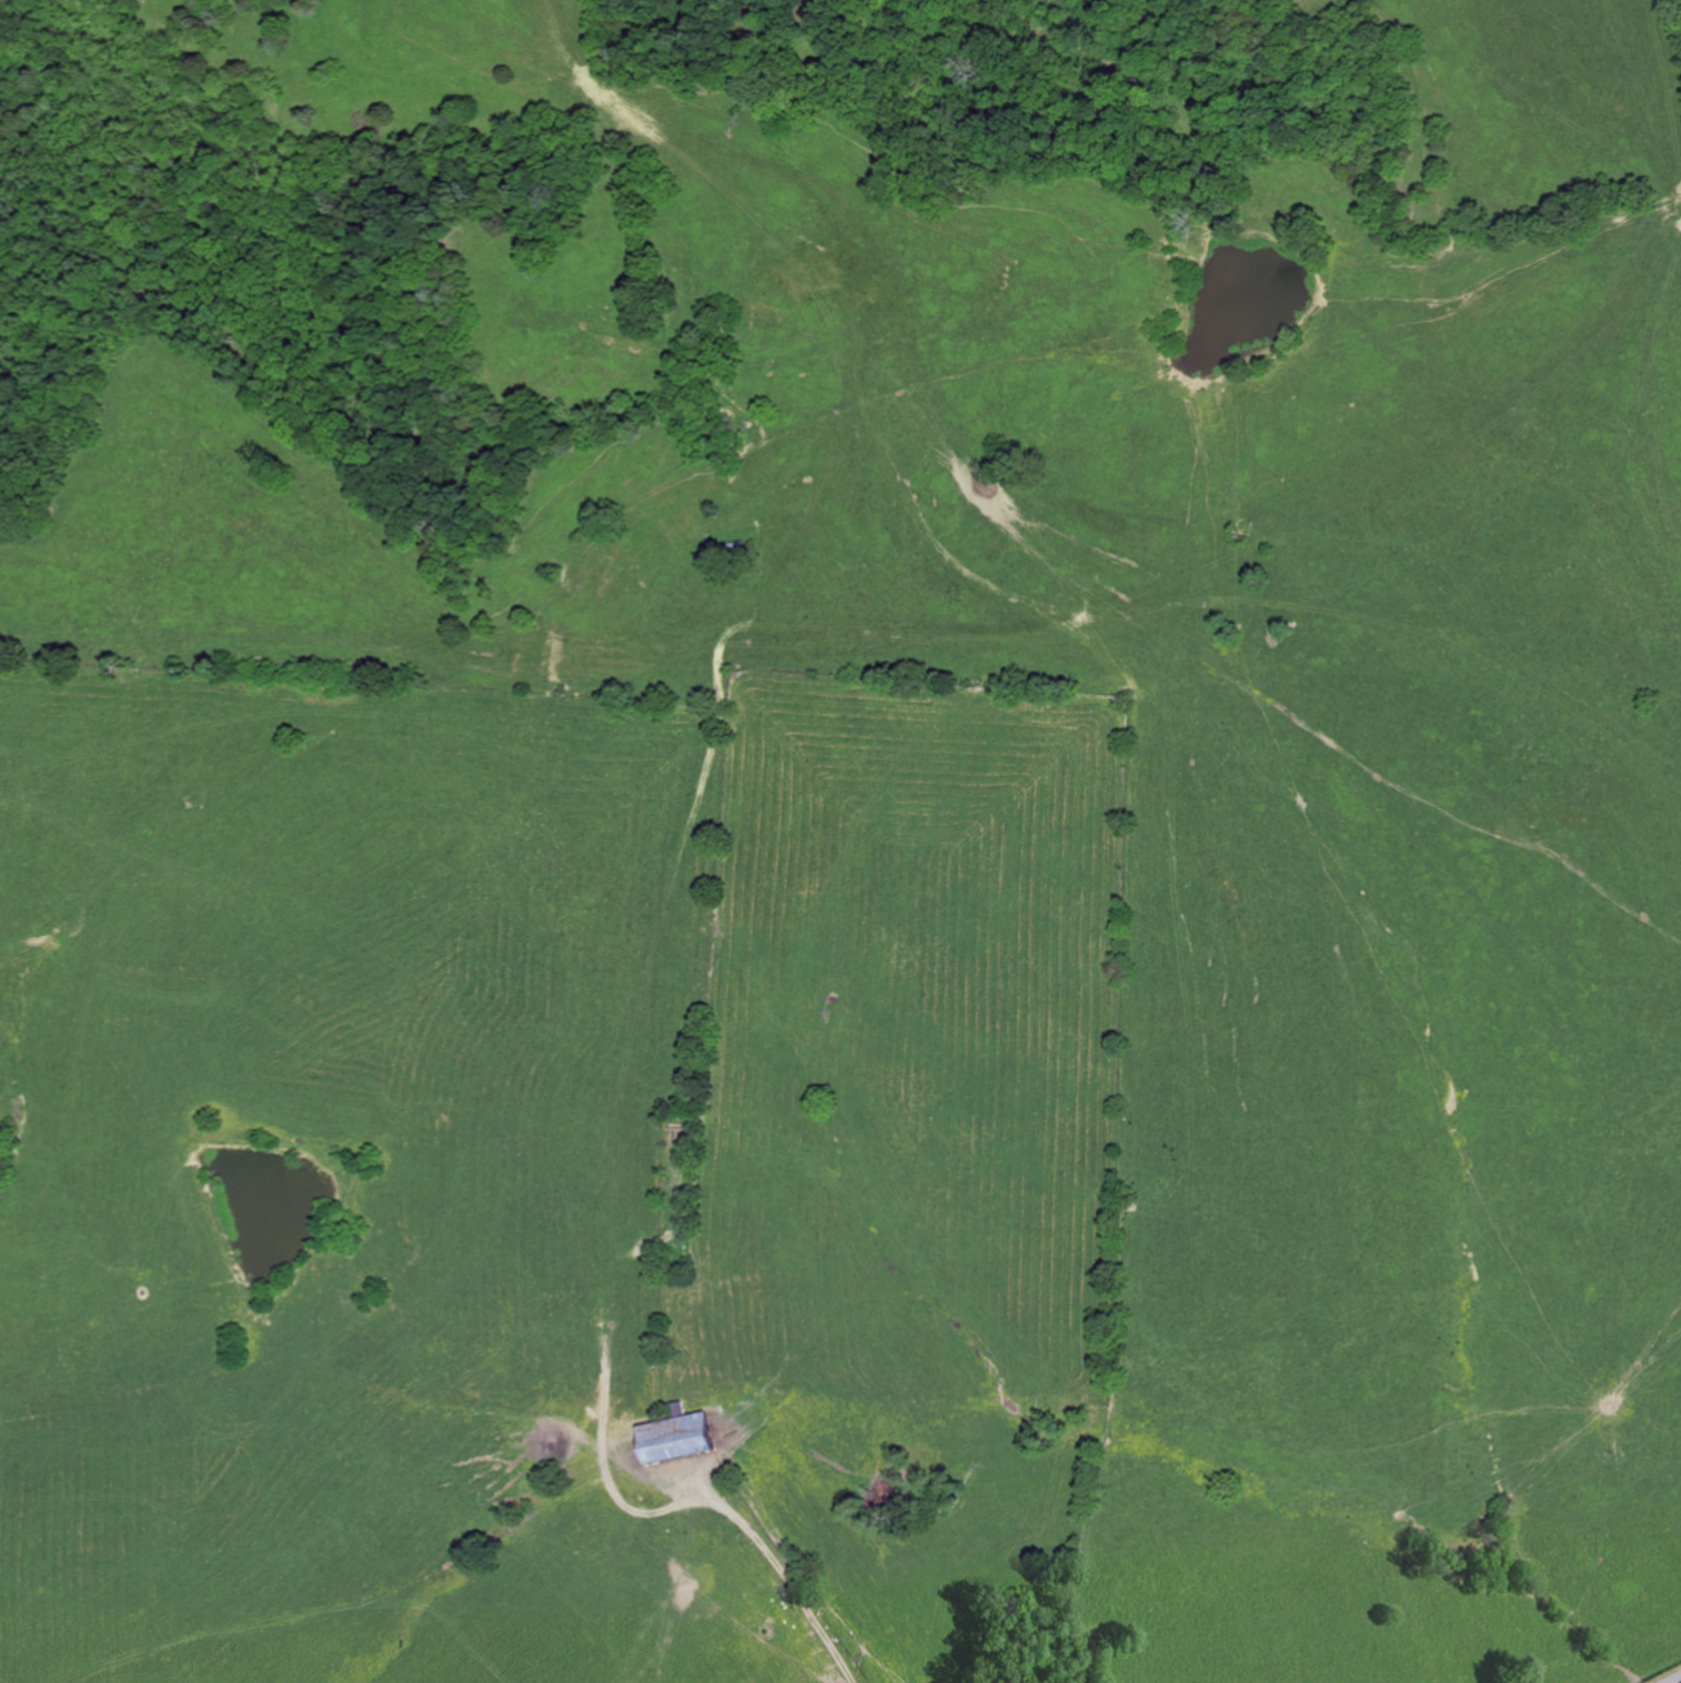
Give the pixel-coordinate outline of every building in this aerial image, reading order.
[(658,1464),(729,1451),(722,1412),(651,1425),(658,1464)]
